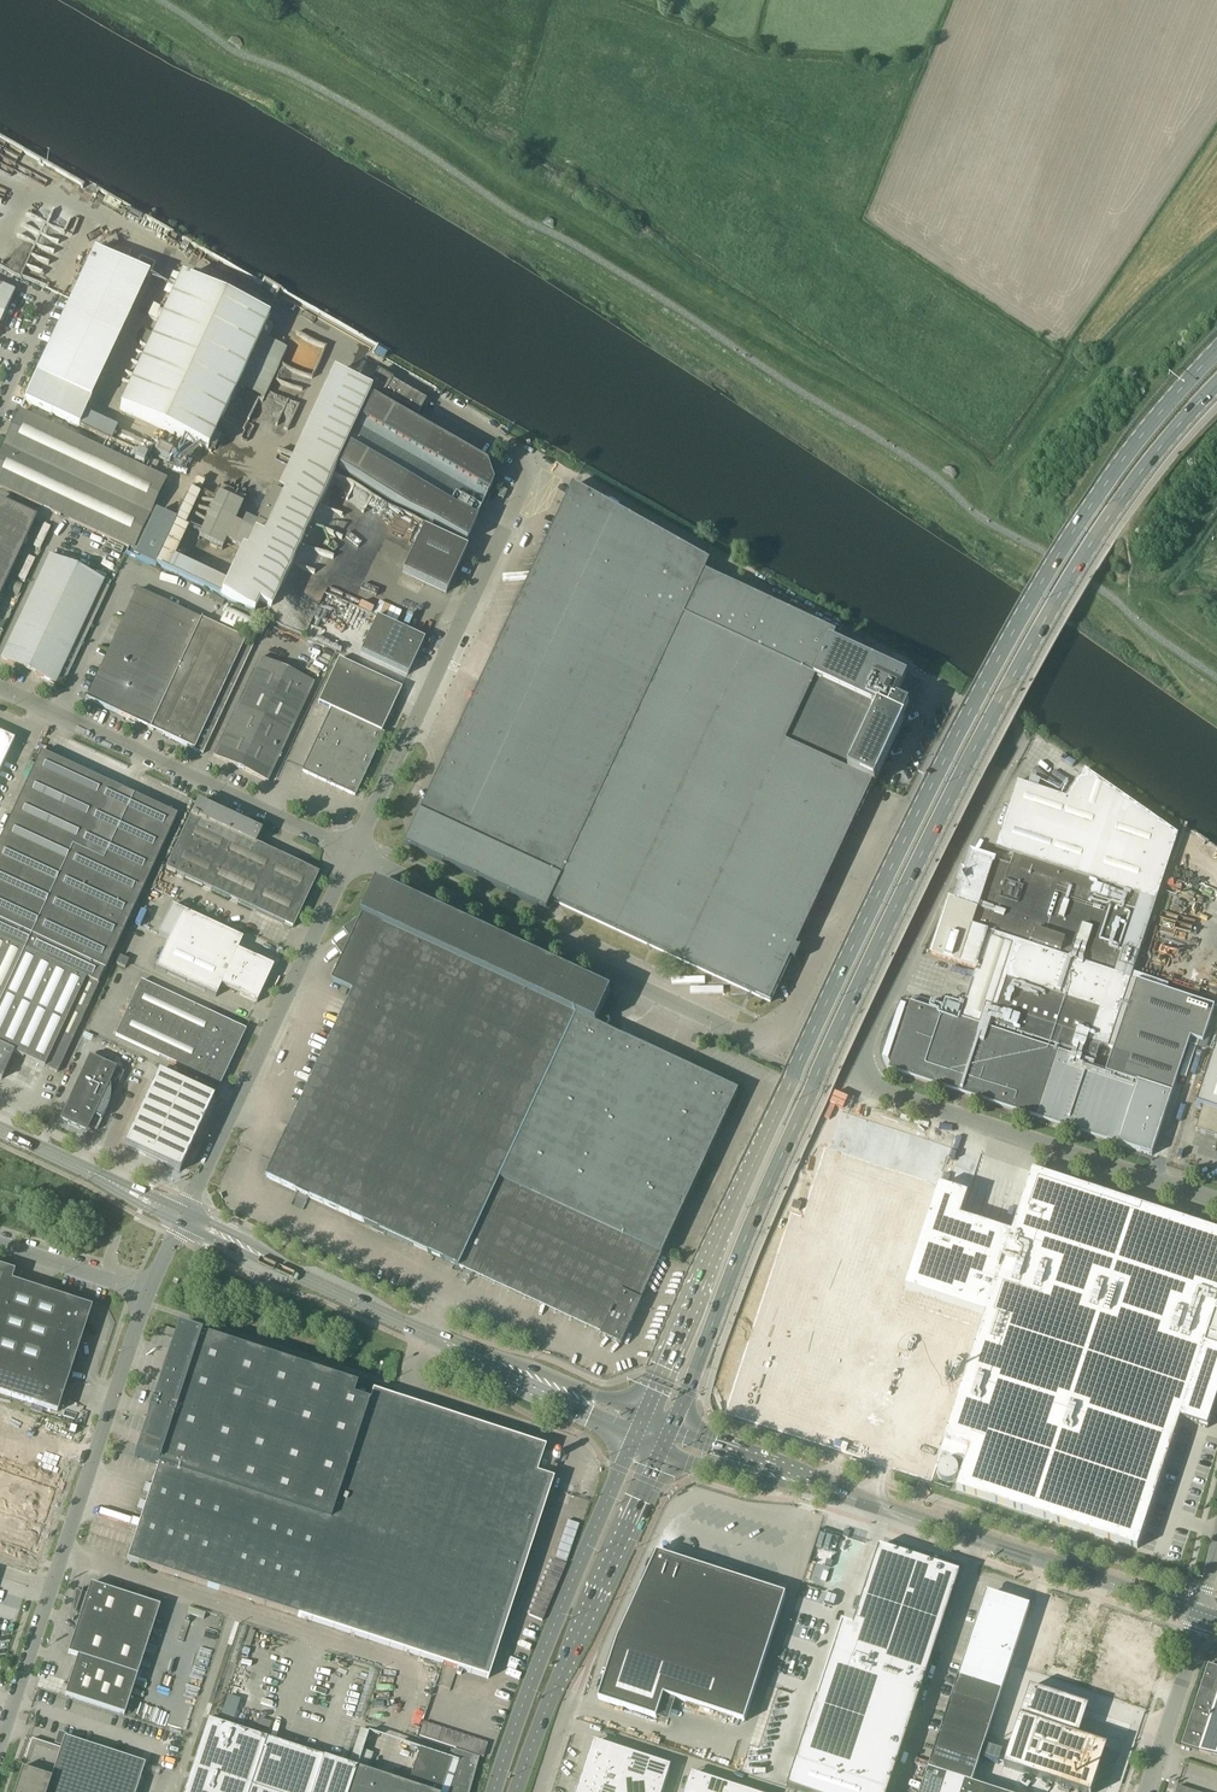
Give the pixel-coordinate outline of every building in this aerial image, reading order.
[(240,49),(243,45),(241,40),(237,37),(231,37),(228,41),(240,49)] [(544,220),(543,223),(553,228),(554,227),(554,220),(549,217),(544,220)] [(209,452),(269,320),(181,280),(121,412),(209,452)] [(14,292),(0,285),(0,322),(14,292)] [(333,374),(278,493),(283,496),(263,538),(254,534),(246,552),(242,551),(227,583),(221,596),(255,611),(259,601),(271,606),(371,392),(333,374)] [(379,374),(370,389),(418,416),(427,401),(379,374)] [(36,376),(24,401),(80,426),(91,402),(36,376)] [(467,543),(493,484),(486,465),(372,399),(339,469),(467,543)] [(133,550),(166,480),(19,412),(0,454),(0,488),(133,550)] [(121,430),(116,441),(149,457),(154,446),(121,430)] [(410,836),(406,845),(547,911),(548,910),(553,905),(555,903),(557,904),(709,974),(708,976),(708,986),(730,986),(731,996),(731,997),(746,996),(748,992),(751,994),(752,994),(770,1002),(791,959),(796,961),(801,951),(796,948),(873,783),(851,772),(881,709),(815,678),(831,644),(832,644),(837,633),(710,575),(705,572),(710,562),(574,485),(421,812),(410,836)] [(502,488),(498,496),(503,499),(506,493),(507,491),(505,490),(502,488)] [(192,490),(177,524),(185,527),(188,520),(187,520),(199,494),(192,490)] [(227,541),(243,548),(251,529),(235,523),(246,498),(228,490),(224,497),(219,495),(198,539),(223,550),(227,541)] [(35,518),(0,502),(0,595),(35,518)] [(446,593),(467,549),(423,528),(403,572),(446,593)] [(105,546),(122,554),(124,548),(108,541),(105,546)] [(49,557),(36,584),(97,612),(109,587),(103,584),(104,582),(49,557)] [(36,584),(20,619),(65,639),(63,643),(80,650),(97,612),(36,584)] [(122,619),(187,649),(201,618),(200,618),(137,588),(122,619)] [(227,607),(219,624),(252,640),(260,623),(227,607)] [(425,639),(377,617),(360,652),(408,674),(425,639)] [(254,643),(201,618),(187,649),(172,680),(170,685),(214,706),(194,749),(203,753),(254,643)] [(20,619),(1,659),(22,669),(35,675),(56,685),(57,682),(63,686),(80,650),(63,643),(65,639),(20,619)] [(122,619),(108,650),(140,665),(172,680),(187,649),(122,619)] [(831,644),(815,678),(881,709),(851,772),(873,783),(875,784),(877,779),(882,768),(899,730),(902,724),(904,719),(903,719),(909,707),(901,704),(904,698),(909,701),(913,692),(908,690),(912,682),(907,679),(905,679),(906,679),(897,675),(880,667),(872,663),(855,655),(832,644),(831,644)] [(108,650),(85,698),(118,713),(140,665),(108,650)] [(259,658),(213,756),(268,782),(313,683),(259,658)] [(318,702),(330,708),(301,771),(354,796),(383,733),(381,732),(402,688),(339,659),(318,702)] [(150,728),(170,685),(172,680),(140,665),(118,713),(150,728)] [(170,685),(150,728),(194,749),(214,706),(170,685)] [(13,740),(0,734),(0,768),(13,740)] [(40,752),(0,839),(0,1078),(2,1079),(14,1052),(57,1072),(99,984),(98,983),(104,970),(105,970),(143,889),(177,816),(40,752)] [(949,901),(931,955),(976,969),(960,1019),(911,1003),(889,1069),(968,1095),(1152,1156),(1191,1038),(1203,1042),(1214,1007),(1166,991),(1169,985),(1132,972),(1177,835),(1084,770),(1065,798),(1016,782),(995,849),(1013,855),(1010,866),(971,854),(965,873),(962,872),(958,883),(961,884),(955,903),(949,901)] [(191,815),(166,868),(167,869),(181,875),(292,928),(317,874),(302,867),(255,845),(257,841),(260,843),(262,838),(259,836),(261,832),(198,803),(192,816),(191,815)] [(1001,855),(991,852),(989,857),(999,861),(1001,855)] [(332,982),(353,992),(266,1177),(448,1262),(601,1333),(601,1335),(622,1344),(642,1301),(641,1300),(662,1255),(738,1091),(718,1081),(606,1029),(610,1020),(607,1014),(603,1011),(612,992),(378,883),(363,915),(363,916),(344,930),(349,938),(336,947),(343,958),(332,982)] [(172,905),(158,934),(169,939),(265,985),(273,967),(274,967),(257,959),(238,950),(243,939),(183,911),(172,905)] [(169,939),(155,968),(215,997),(221,986),(239,995),(256,1003),(265,985),(169,939)] [(125,967),(127,964),(128,960),(120,956),(116,963),(125,967)] [(220,1085),(245,1030),(141,981),(115,1036),(220,1085)] [(699,1037),(694,1035),(691,1041),(696,1044),(699,1037)] [(1197,1107),(1203,1109),(1196,1132),(1216,1139),(1216,1046),(1197,1107)] [(84,1138),(90,1127),(98,1130),(102,1120),(101,1119),(105,1112),(106,1112),(124,1072),(89,1056),(57,1125),(84,1138)] [(213,1098),(157,1073),(124,1148),(179,1172),(213,1098)] [(905,1288),(985,1315),(939,1453),(965,1462),(956,1489),(1137,1549),(1179,1419),(1207,1428),(1216,1397),(1216,1232),(1032,1171),(1011,1234),(960,1217),(967,1194),(939,1185),(905,1288)] [(791,1208),(799,1211),(801,1203),(794,1201),(791,1208)] [(0,1268),(0,1394),(57,1412),(92,1308),(80,1304),(80,1302),(69,1299),(68,1301),(11,1282),(15,1273),(0,1268)] [(175,1330),(162,1325),(159,1333),(173,1337),(175,1330)] [(173,1338),(134,1457),(159,1465),(330,1521),(369,1402),(363,1400),(353,1397),(356,1386),(281,1361),(177,1327),(176,1330),(173,1338)] [(330,1521),(299,1616),(312,1621),(394,1646),(475,1674),(488,1678),(553,1479),(549,1478),(551,1472),(554,1464),(555,1460),(557,1460),(560,1459),(561,1455),(559,1452),(556,1451),(552,1452),(552,1453),(544,1451),(546,1447),(508,1435),(414,1405),(394,1398),(373,1391),(369,1402),(330,1521)] [(71,1425),(69,1433),(75,1434),(77,1427),(71,1425)] [(132,1546),(128,1561),(253,1602),(299,1616),(330,1521),(159,1465),(132,1546)] [(788,1788),(797,1790),(801,1791),(889,1791),(928,1673),(907,1666),(940,1567),(868,1544),(841,1627),(842,1628),(824,1684),(822,1684),(788,1788)] [(618,1639),(598,1699),(657,1718),(664,1695),(745,1722),(786,1594),(657,1552),(618,1639)] [(91,1584),(88,1594),(77,1590),(74,1611),(81,1614),(68,1653),(78,1656),(65,1695),(124,1715),(160,1607),(91,1584)] [(1030,1606),(1027,1605),(1026,1607),(1011,1602),(1012,1600),(1005,1597),(1004,1600),(988,1594),(976,1630),(974,1629),(959,1675),(1003,1689),(1030,1606)] [(1042,1617),(1026,1662),(1120,1694),(1135,1649),(1042,1617)] [(1182,1745),(1216,1757),(1216,1668),(1208,1666),(1182,1745)] [(1003,1689),(959,1675),(953,1693),(997,1708),(1003,1689)] [(1005,1767),(1082,1791),(1093,1791),(1108,1746),(1074,1735),(1084,1705),(1031,1687),(1005,1767)] [(997,1708),(953,1693),(947,1712),(991,1726),(997,1708)] [(991,1726),(947,1712),(941,1730),(985,1744),(991,1726)] [(350,1766),(323,1757),(208,1719),(184,1791),(342,1791),(350,1766)] [(985,1744),(941,1730),(935,1748),(979,1763),(985,1744)] [(145,1763),(64,1737),(60,1748),(31,1739),(14,1791),(136,1791),(145,1763)] [(586,1762),(586,1763),(606,1770),(613,1746),(612,1746),(605,1744),(605,1743),(602,1743),(597,1741),(592,1744),(590,1751),(590,1750),(589,1753),(586,1762)] [(613,1746),(606,1770),(625,1776),(633,1752),(631,1752),(624,1750),(622,1749),(615,1747),(613,1746)] [(479,1758),(454,1749),(451,1758),(421,1748),(420,1749),(416,1761),(412,1773),(408,1785),(356,1768),(350,1766),(342,1791),(470,1791),(479,1758)] [(929,1767),(948,1773),(966,1779),(972,1782),(979,1763),(935,1748),(929,1767)] [(633,1752),(625,1776),(644,1782),(652,1759),(651,1758),(650,1759),(644,1756),(641,1755),(634,1753),(633,1752)] [(652,1759),(644,1782),(664,1789),(665,1788),(664,1788),(667,1779),(668,1779),(668,1776),(670,1769),(668,1764),(663,1763),(663,1762),(660,1761),(660,1762),(653,1760),(653,1759),(652,1759)] [(578,1786),(596,1791),(620,1791),(625,1776),(606,1770),(586,1763),(585,1765),(586,1765),(583,1773),(582,1773),(581,1776),(582,1776),(579,1785),(578,1786)] [(948,1773),(929,1767),(921,1791),(941,1791),(948,1773)] [(711,1778),(710,1778),(709,1778),(703,1776),(703,1775),(700,1775),(695,1773),(690,1776),(688,1783),(687,1782),(686,1785),(687,1785),(685,1791),(706,1791),(711,1778)] [(966,1779),(948,1773),(941,1791),(962,1791),(966,1779)] [(620,1791),(663,1791),(664,1790),(664,1789),(644,1782),(625,1776),(620,1791)] [(706,1791),(728,1791),(730,1784),(729,1784),(722,1782),(719,1781),(712,1779),(711,1778),(706,1791)] [(962,1791),(982,1791),(984,1787),(972,1783),(972,1782),(966,1779),(962,1791)]
